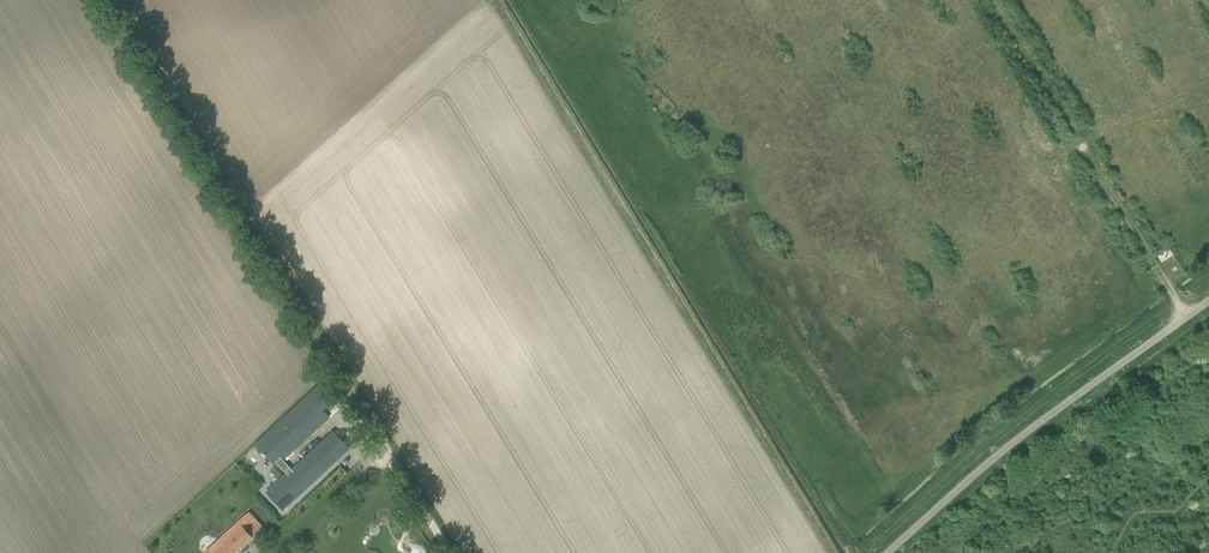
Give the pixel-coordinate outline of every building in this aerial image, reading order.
[(1156,254),(1161,262),(1173,254),(1168,247),(1156,254)] [(307,393),(254,443),(255,444),(276,468),(279,465),(284,460),(330,417),(323,411),(307,393)] [(283,510),(349,448),(332,429),(290,468),(284,460),(279,465),(286,472),(265,491),(274,501),(283,510)] [(263,527),(249,511),(217,541),(221,544),(211,552),(236,552),(263,527)]
